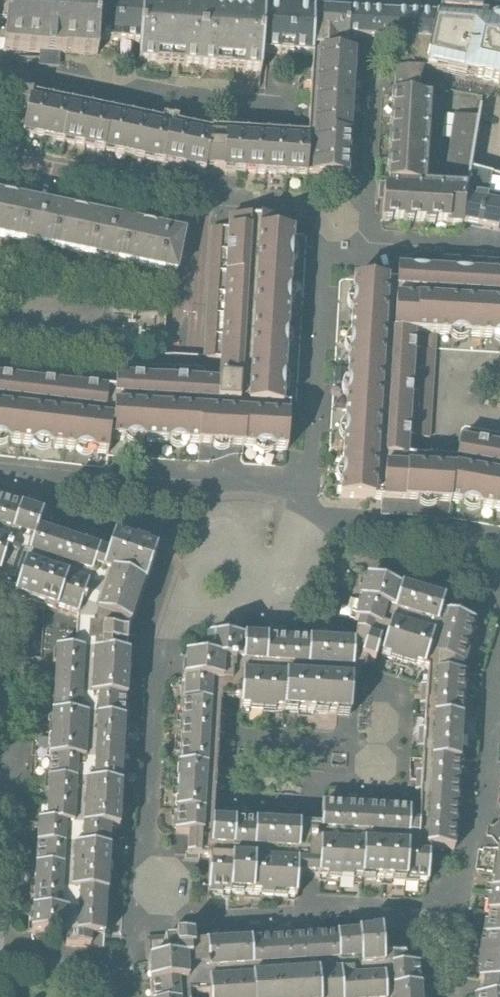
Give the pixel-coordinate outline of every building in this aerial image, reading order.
[(98,40),(101,0),(8,0),(4,50),(98,56),(98,40)] [(140,43),(142,1),(134,0),(101,0),(98,40),(118,41),(140,43)] [(391,7),(438,10),(439,0),(391,0),(391,7)] [(192,69),(214,71),(240,72),(261,74),(262,56),(263,54),(265,9),(244,7),(217,5),(196,4),(174,3),(142,1),(140,43),(139,66),(170,68),(192,69)] [(313,58),(313,53),(315,12),(291,10),(265,9),(263,54),(288,56),(313,58)] [(348,54),(349,39),(350,14),(315,12),(313,53),(348,54)] [(380,41),(400,42),(398,74),(396,74),(395,96),(418,97),(419,87),(423,77),(435,19),(402,17),(381,16),(373,16),(350,14),(349,39),(372,41),(380,41)] [(435,19),(423,77),(426,66),(464,74),(499,83),(499,24),(435,19)] [(308,136),(350,138),(354,75),(355,55),(348,54),(313,53),(313,58),(312,72),(307,72),(306,83),(312,83),(311,93),(306,93),(305,103),(310,104),(310,113),(304,113),(304,123),(309,124),(308,136)] [(23,136),(45,140),(53,99),(54,94),(44,92),(43,97),(20,92),(16,110),(28,113),(23,136)] [(45,140),(65,144),(73,103),(74,98),(64,96),(63,101),(53,99),(45,140)] [(393,117),(430,120),(432,98),(418,97),(395,96),(393,96),(392,106),(394,106),(393,117)] [(85,148),(93,107),(94,103),(84,100),(83,105),(73,103),(65,144),(85,148)] [(85,148),(105,152),(114,112),(114,107),(104,104),(103,109),(93,107),(85,148)] [(105,152),(125,156),(134,116),(134,111),(124,109),(123,114),(114,112),(105,152)] [(125,156),(146,161),(154,120),(154,115),(144,113),(143,118),(134,116),(125,156)] [(468,178),(470,170),(479,118),(464,115),(455,114),(445,174),(464,177),(468,178)] [(146,161),(166,165),(175,119),(164,117),(163,122),(154,120),(146,161)] [(392,139),(429,141),(430,120),(393,117),(391,117),(391,127),(393,128),(392,139)] [(166,165),(186,169),(194,128),(195,123),(175,119),(166,165)] [(247,174),(249,132),(249,127),(226,126),(226,131),(225,140),(213,139),(206,138),(203,140),(197,166),(205,168),(204,172),(204,173),(206,174),(206,170),(224,172),(223,172),(223,173),(247,174)] [(193,170),(204,172),(205,168),(197,166),(203,140),(206,138),(213,139),(225,140),(226,131),(212,130),(212,132),(202,130),(194,128),(186,169),(193,170)] [(267,175),(269,134),(269,128),(259,128),(258,133),(249,132),(247,174),(267,175)] [(287,177),(289,135),(289,130),(279,129),(279,134),(269,134),(267,175),(287,177)] [(289,135),(287,177),(307,178),(307,177),(348,179),(350,138),(308,136),(289,135)] [(391,160),(428,162),(429,141),(392,139),(390,139),(389,149),(391,149),(391,160)] [(412,184),(426,185),(428,162),(391,160),(389,160),(388,170),(390,170),(389,183),(412,184)] [(463,225),(499,232),(499,228),(499,178),(476,171),(470,170),(463,225)] [(404,223),(409,224),(412,184),(389,183),(389,189),(385,189),(382,222),(393,223),(393,220),(404,221),(404,223)] [(436,225),(436,223),(438,186),(426,185),(412,184),(409,224),(414,224),(414,222),(426,222),(425,225),(436,225)] [(462,227),(463,225),(466,188),(438,186),(436,223),(447,224),(447,226),(462,227)] [(34,244),(42,205),(0,196),(0,237),(34,244)] [(34,244),(106,259),(114,220),(42,205),(34,244)] [(106,259),(141,267),(177,274),(185,234),(114,220),(106,259)] [(285,363),(287,341),(288,319),(289,298),(291,276),(292,255),(293,233),(229,229),(212,228),(211,250),(210,271),(208,293),(207,315),(206,336),(205,358),(204,360),(221,361),(220,380),(220,383),(210,382),(199,382),(179,380),(158,379),(137,378),(117,377),(116,391),(92,388),(69,386),(46,383),(23,380),(0,378),(0,443),(16,444),(39,447),(62,450),(86,453),(109,455),(110,441),(133,442),(154,444),(175,445),(195,446),(200,446),(199,463),(207,463),(211,463),(212,447),(216,447),(220,448),(240,449),(264,450),(288,452),(289,434),(290,406),(283,406),(284,384),(285,363)] [(451,503),(472,507),(493,511),(499,512),(499,447),(484,444),(462,440),(460,440),(457,461),(428,459),(418,458),(408,458),(409,437),(430,439),(431,417),(433,395),(434,372),(435,350),(436,336),(438,336),(482,338),(499,340),(499,275),(485,274),(443,271),(444,255),(432,255),(431,271),(420,270),(413,270),(398,269),(397,283),(354,280),(353,302),(352,322),(350,344),(349,367),(348,389),(346,411),(345,433),(344,455),(342,477),(341,498),(384,501),(384,507),(388,512),(404,513),(407,513),(410,513),(414,509),(415,503),(437,504),(438,504),(437,518),(450,519),(451,503)] [(47,804),(46,819),(44,818),(44,824),(39,824),(39,826),(38,840),(35,840),(35,847),(37,847),(36,861),(34,861),(34,868),(36,868),(35,883),(33,883),(32,888),(32,897),(34,897),(33,908),(32,926),(30,926),(30,933),(32,933),(32,934),(65,936),(66,936),(66,947),(104,949),(105,937),(107,937),(108,930),(105,930),(106,916),(109,916),(109,912),(109,909),(106,909),(107,892),(108,880),(111,880),(111,872),(111,866),(109,865),(110,851),(110,837),(113,837),(113,831),(119,831),(119,830),(121,830),(122,823),(120,823),(121,809),(121,794),(123,794),(124,787),(122,787),(123,771),(125,772),(125,763),(126,757),(123,757),(124,743),(126,743),(127,736),(124,735),(125,721),(128,721),(128,714),(126,714),(127,699),(129,700),(129,692),(127,692),(127,679),(128,679),(128,677),(128,674),(120,674),(120,666),(120,659),(121,657),(129,658),(129,655),(126,655),(126,652),(127,634),(127,633),(129,629),(129,628),(130,628),(135,612),(143,587),(145,588),(156,553),(121,542),(105,537),(85,530),(64,524),(56,521),(58,516),(44,512),(42,511),(42,513),(36,511),(35,514),(22,510),(8,505),(9,502),(2,500),(1,503),(0,502),(0,577),(13,581),(12,583),(19,585),(14,599),(57,613),(58,613),(77,619),(77,625),(76,632),(74,664),(74,666),(56,665),(55,672),(55,674),(53,674),(52,681),(54,681),(53,694),(53,695),(51,695),(51,702),(53,703),(52,717),(50,717),(50,724),(52,724),(51,738),(50,753),(48,753),(48,760),(50,760),(49,775),(47,774),(46,782),(46,790),(48,790),(47,804)] [(355,880),(355,882),(361,883),(362,880),(363,880),(377,881),(376,884),(384,884),(390,884),(390,882),(407,883),(420,883),(419,886),(426,886),(426,884),(428,884),(430,849),(454,851),(455,827),(436,826),(437,804),(457,805),(459,805),(460,798),(457,798),(458,784),(458,783),(461,783),(461,777),(458,777),(459,762),(462,762),(462,755),(460,755),(460,741),(461,740),(463,740),(464,734),(461,733),(462,718),(463,705),(465,705),(466,698),(466,690),(463,690),(464,675),(461,674),(462,666),(466,652),(469,653),(471,646),(468,645),(472,631),(475,632),(477,625),(474,625),(475,623),(441,613),(445,600),(444,600),(444,598),(438,596),(437,598),(424,594),(410,590),(410,587),(404,585),(403,588),(402,587),(401,590),(367,580),(367,581),(364,580),(362,587),(365,588),(361,601),(357,615),(354,615),(352,621),(355,622),(354,623),(359,625),(353,644),(348,643),(333,643),(318,642),(318,639),(311,639),(304,638),(304,641),(289,640),(275,639),(275,636),(268,636),(261,636),(260,638),(245,637),(245,640),(210,638),(209,653),(206,653),(206,659),(186,658),(185,670),(185,680),(182,680),(182,688),(184,688),(184,703),(183,717),(180,716),(180,723),(182,723),(182,724),(182,738),(179,738),(178,745),(178,752),(181,752),(180,768),(179,781),(176,781),(176,789),(176,796),(178,796),(177,811),(175,811),(174,818),(177,818),(176,834),(189,834),(188,857),(194,857),(210,858),(208,892),(224,893),(224,896),(230,896),(231,894),(245,895),(245,897),(246,897),(252,898),(259,898),(260,896),(274,896),(288,897),(288,900),(295,900),(295,898),(297,898),(298,876),(318,878),(319,878),(319,880),(326,881),(326,878),(341,879),(355,880)] [(494,828),(493,829),(492,833),(491,839),(498,846),(498,851),(495,850),(495,854),(494,857),(497,858),(494,874),(493,886),(490,886),(489,893),(488,900),(491,900),(488,915),(486,929),(484,929),(483,933),(483,936),(485,937),(483,951),(481,950),(480,957),(479,964),(481,965),(479,980),(484,981),(483,985),(483,990),(483,996),(480,996),(499,996),(499,820),(499,819),(498,824),(494,828)] [(189,995),(196,994),(196,996),(201,995),(209,995),(210,995),(210,996),(423,996),(421,965),(406,966),(405,956),(383,957),(383,947),(382,931),(380,931),(360,933),(209,943),(205,943),(205,945),(193,946),(193,937),(192,937),(189,937),(185,938),(181,938),(177,938),(165,939),(165,941),(154,942),(149,949),(150,962),(148,962),(150,996),(190,996),(189,995)]
